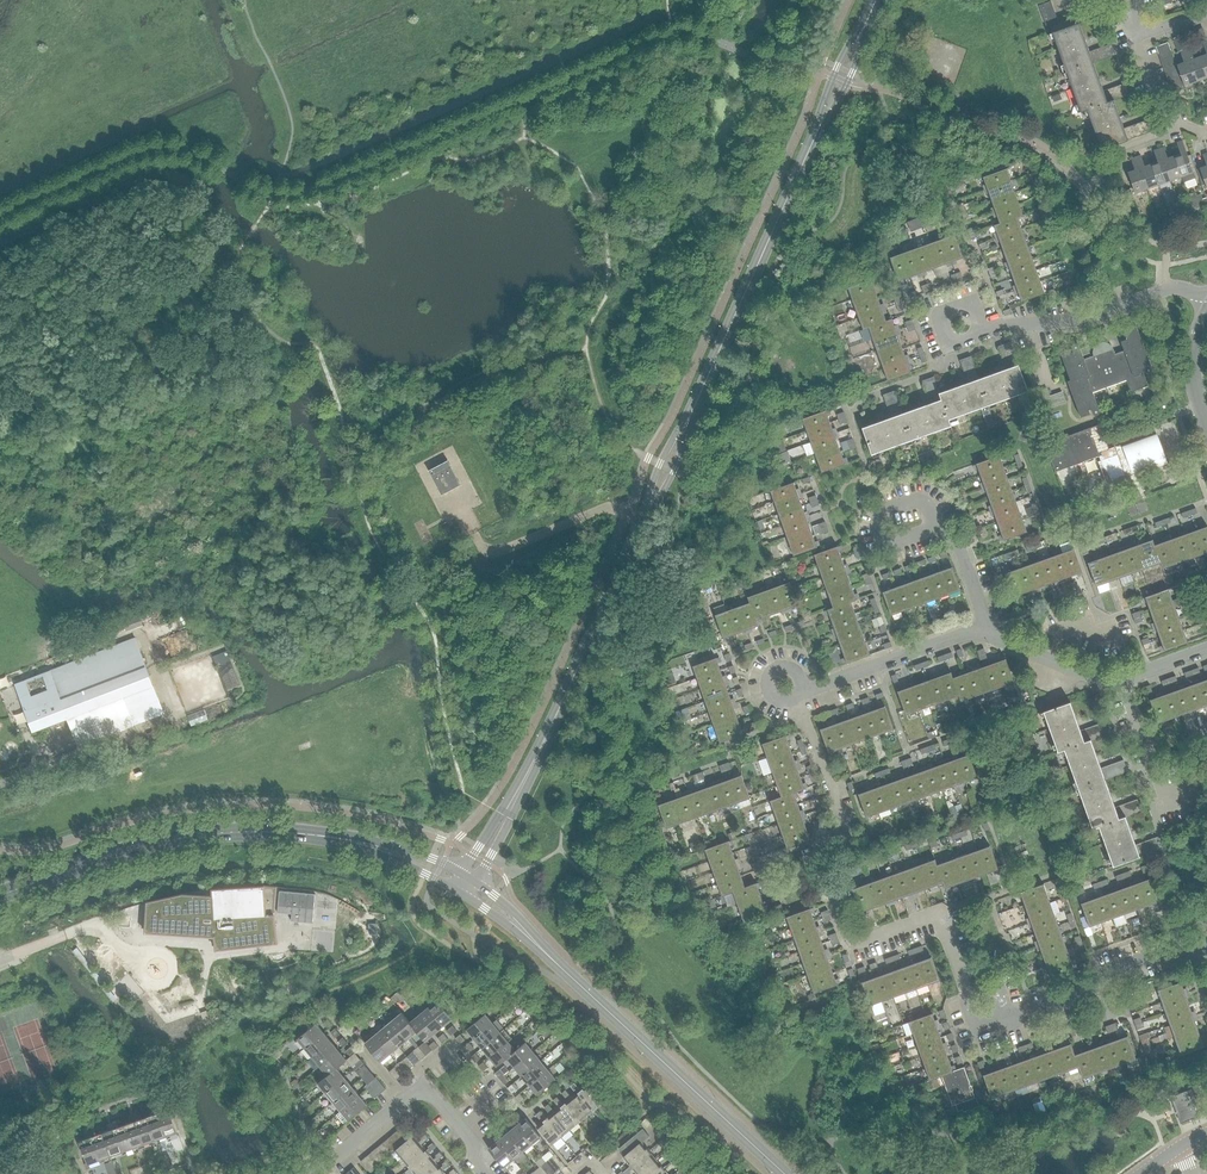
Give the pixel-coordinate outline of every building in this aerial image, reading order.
[(1053,8),(1051,1),(1039,5),(1041,12),(1053,8)] [(1043,18),(1055,14),(1053,8),(1041,12),(1043,18)] [(1046,25),(1058,21),(1055,14),(1043,18),(1046,25)] [(1046,25),(1048,32),(1060,27),(1058,21),(1046,25)] [(1111,43),(1089,51),(1079,22),(1076,23),(1051,32),(1066,72),(1093,63),(1115,55),(1111,43)] [(1169,48),(1167,42),(1155,46),(1157,53),(1169,48)] [(1172,55),(1169,48),(1157,53),(1160,59),(1172,55)] [(1206,77),(1199,55),(1193,58),(1190,48),(1185,49),(1196,81),(1206,77)] [(1179,51),(1183,61),(1176,64),(1184,85),(1196,81),(1185,49),(1179,51)] [(1174,61),(1172,55),(1160,59),(1162,66),(1174,61)] [(1176,68),(1174,61),(1162,66),(1164,72),(1176,68)] [(1103,91),(1093,63),(1066,72),(1080,112),(1086,110),(1113,100),(1129,94),(1125,83),(1103,91)] [(1179,74),(1176,68),(1164,72),(1167,79),(1179,74)] [(1167,79),(1169,85),(1181,81),(1179,74),(1167,79)] [(1169,85),(1171,92),(1183,88),(1181,81),(1169,85)] [(1150,132),(1145,120),(1123,128),(1113,100),(1086,110),(1100,149),(1150,132)] [(1179,153),(1173,155),(1181,176),(1183,182),(1195,178),(1192,172),(1181,140),(1176,142),(1179,153)] [(1169,180),(1181,176),(1173,155),(1167,157),(1163,147),(1158,149),(1169,180)] [(1156,161),(1150,163),(1158,184),(1169,180),(1158,149),(1153,150),(1156,161)] [(1206,189),(1206,153),(1202,154),(1206,165),(1199,167),(1199,168),(1205,184),(1206,189)] [(1140,155),(1135,157),(1146,189),(1158,184),(1150,163),(1144,166),(1140,155)] [(1134,193),(1146,189),(1135,157),(1130,159),(1134,169),(1127,172),(1134,193)] [(985,184),(983,185),(985,190),(1010,181),(1006,168),(982,177),(985,184)] [(1205,184),(1199,168),(1196,169),(1202,185),(1205,184)] [(955,182),(956,184),(957,188),(964,186),(962,180),(955,182)] [(1015,193),(1010,181),(985,190),(986,194),(988,194),(991,202),(1015,193)] [(1019,205),(1015,193),(991,202),(993,207),(991,208),(993,214),(1019,205)] [(1023,215),(1019,205),(993,214),(994,217),(996,217),(999,223),(993,225),(994,228),(1018,219),(1018,217),(1023,215)] [(1023,232),(1018,219),(994,228),(996,232),(994,233),(997,241),(1023,232)] [(1027,244),(1023,232),(997,241),(998,243),(999,242),(1003,252),(1027,244)] [(954,234),(942,238),(951,264),(956,262),(955,260),(962,257),(954,234)] [(942,238),(928,243),(936,267),(946,264),(947,265),(951,264),(942,238)] [(928,243),(913,249),(922,274),(927,273),(926,271),(936,267),(928,243)] [(1031,256),(1027,244),(1003,252),(1006,262),(1004,263),(1005,265),(1031,256)] [(913,249),(901,253),(910,276),(917,274),(917,276),(922,274),(913,249)] [(903,279),(910,276),(901,253),(889,257),(897,281),(898,281),(899,283),(904,281),(903,279)] [(1035,268),(1031,256),(1005,265),(1008,272),(1010,271),(1012,276),(1035,268)] [(1040,280),(1035,268),(1012,276),(1015,285),(1013,286),(1014,289),(1040,280)] [(1060,275),(1063,282),(1070,280),(1068,272),(1060,275)] [(871,278),(847,287),(852,300),(876,292),(873,284),(875,283),(873,279),(872,279),(871,278)] [(1020,301),(1044,293),(1040,280),(1014,289),(1016,295),(1018,295),(1020,301)] [(880,304),(876,292),(852,300),(857,314),(883,305),(882,304),(880,304)] [(885,313),(883,305),(857,314),(862,327),(886,319),(884,314),(885,313)] [(1011,313),(1009,308),(1002,310),(1004,316),(1011,313)] [(886,320),(886,319),(862,327),(863,330),(867,328),(871,339),(898,330),(896,325),(895,326),(891,318),(886,320)] [(1067,380),(1080,416),(1089,413),(1088,409),(1090,408),(1092,412),(1092,413),(1093,413),(1093,414),(1094,414),(1095,414),(1096,414),(1097,414),(1098,413),(1098,412),(1099,411),(1099,410),(1098,410),(1092,391),(1125,379),(1130,391),(1147,385),(1142,371),(1144,370),(1144,371),(1145,371),(1146,372),(1147,372),(1148,372),(1149,372),(1150,372),(1150,371),(1151,370),(1151,369),(1151,368),(1151,367),(1135,325),(1123,329),(1126,338),(1120,341),(1124,350),(1114,353),(1113,348),(1112,348),(1112,347),(1111,345),(1110,344),(1109,343),(1108,342),(1107,342),(1106,341),(1104,341),(1103,341),(1102,341),(1100,341),(1099,341),(1098,342),(1096,343),(1095,344),(1094,345),(1094,346),(1093,347),(1092,348),(1092,350),(1092,351),(1092,352),(1092,354),(1093,355),(1083,359),(1078,345),(1078,344),(1077,343),(1076,343),(1075,342),(1074,342),(1073,343),(1072,344),(1071,345),(1071,346),(1072,347),(1073,351),(1071,352),(1069,348),(1060,351),(1070,379),(1067,380)] [(899,334),(898,330),(871,339),(876,353),(901,345),(898,335),(899,334)] [(1028,390),(1016,357),(1010,341),(998,346),(1006,368),(978,378),(988,405),(1028,390)] [(904,355),(901,345),(876,353),(881,366),(908,357),(907,354),(904,355)] [(988,405),(978,378),(970,356),(959,360),(967,382),(939,392),(949,419),(988,405)] [(908,357),(881,366),(887,380),(911,372),(908,364),(910,364),(908,357)] [(929,402),(902,412),(912,440),(951,425),(949,419),(939,392),(933,376),(921,381),(929,402)] [(1047,388),(1045,388),(1034,393),(1041,411),(1066,403),(1062,391),(1049,396),(1047,388)] [(912,440),(902,412),(894,391),(882,395),(890,417),(861,427),(871,454),(912,440)] [(805,430),(829,421),(827,415),(829,414),(827,410),(825,411),(824,410),(801,418),(805,430)] [(829,421),(805,430),(810,442),(836,432),(834,428),(832,428),(829,421)] [(1105,484),(1126,476),(1124,471),(1131,468),(1133,474),(1166,462),(1156,434),(1122,446),(1115,446),(1113,440),(1112,440),(1114,446),(1108,448),(1099,423),(1045,443),(1055,471),(1095,456),(1105,484)] [(836,432),(810,442),(814,453),(826,449),(828,455),(840,451),(835,438),(837,437),(836,432)] [(828,455),(826,449),(814,453),(821,471),(845,462),(844,462),(846,461),(845,457),(843,458),(840,451),(828,455)] [(779,466),(788,462),(789,462),(786,451),(785,452),(776,455),(779,466)] [(977,468),(979,475),(1003,466),(999,454),(975,463),(975,464),(973,465),(975,469),(977,468)] [(447,460),(428,470),(441,495),(460,485),(447,460)] [(982,482),(980,483),(981,487),(1008,478),(1003,466),(979,475),(982,482)] [(1011,488),(1008,478),(981,487),(983,492),(985,491),(987,497),(1011,488)] [(774,502),(800,492),(798,488),(796,489),(793,482),(769,490),(774,502)] [(1016,501),(1011,488),(987,497),(990,505),(988,505),(990,510),(1016,501)] [(802,498),(800,492),(774,502),(778,513),(802,505),(799,498),(802,498)] [(1141,497),(1139,493),(1124,498),(1126,503),(1141,497)] [(1023,519),(1016,501),(990,510),(992,515),(994,514),(996,521),(1008,517),(1011,523),(1023,519)] [(804,512),(802,505),(778,513),(782,525),(808,516),(806,511),(804,512)] [(1190,515),(1197,512),(1195,507),(1188,509),(1190,515)] [(1180,512),(1181,513),(1182,518),(1190,515),(1188,509),(1180,512)] [(808,516),(782,525),(786,536),(798,532),(800,539),(812,534),(808,521),(810,520),(808,516)] [(1168,516),(1161,519),(1163,525),(1170,522),(1168,516)] [(1011,523),(1008,517),(996,521),(1001,534),(999,535),(1001,539),(1003,539),(1027,530),(1023,519),(1011,523)] [(1154,522),(1156,527),(1163,525),(1161,519),(1154,522)] [(1195,530),(1204,553),(1206,552),(1206,526),(1206,525),(1206,526),(1205,524),(1201,525),(1201,527),(1195,530)] [(1182,532),(1192,558),(1204,553),(1195,530),(1188,532),(1187,530),(1182,532)] [(800,539),(798,532),(786,536),(793,555),(817,547),(816,546),(819,545),(817,540),(815,541),(812,534),(800,539)] [(1178,536),(1171,538),(1176,550),(1169,552),(1174,564),(1192,558),(1182,532),(1178,533),(1178,536)] [(1147,540),(1140,543),(1144,555),(1137,557),(1141,569),(1160,562),(1153,542),(1152,539),(1151,539),(1150,537),(1146,538),(1147,540)] [(1153,542),(1160,562),(1162,569),(1174,564),(1169,552),(1176,550),(1171,538),(1158,543),(1157,541),(1153,542)] [(1126,546),(1121,548),(1130,573),(1141,569),(1137,557),(1144,555),(1140,543),(1127,548),(1126,546)] [(818,566),(842,557),(839,551),(841,550),(839,546),(837,547),(837,546),(814,554),(818,566)] [(1080,572),(1081,571),(1073,547),(1061,552),(1070,576),(1076,573),(1077,575),(1081,574),(1080,572)] [(1119,577),(1130,573),(1121,548),(1116,549),(1117,551),(1110,554),(1119,577)] [(1070,576),(1061,552),(1049,556),(1059,582),(1064,580),(1063,578),(1070,576)] [(1119,577),(1110,554),(1104,556),(1103,554),(1098,556),(1108,581),(1119,577)] [(1059,582),(1049,556),(1038,560),(1047,584),(1053,581),(1054,584),(1059,582)] [(1095,586),(1108,581),(1098,556),(1093,557),(1094,559),(1087,562),(1095,586)] [(842,557),(818,566),(822,577),(848,568),(846,564),(844,565),(842,557)] [(1047,584),(1038,560),(1027,564),(1036,590),(1041,589),(1040,586),(1047,584)] [(1036,590),(1027,564),(1015,569),(1024,592),(1030,590),(1031,592),(1036,590)] [(940,570),(948,594),(960,590),(952,566),(951,567),(951,565),(946,566),(947,568),(940,570)] [(850,573),(848,568),(822,577),(826,589),(838,585),(840,591),(852,587),(848,574),(850,573)] [(1024,592),(1015,569),(1004,573),(1012,596),(1013,596),(1014,598),(1018,597),(1017,595),(1024,592)] [(928,573),(937,598),(948,594),(940,570),(933,573),(932,571),(928,573)] [(870,577),(868,572),(862,574),(865,583),(867,582),(866,579),(870,577)] [(917,579),(925,602),(937,598),(928,573),(923,575),(923,576),(917,579)] [(905,581),(914,607),(925,602),(917,579),(910,581),(909,579),(905,581)] [(789,581),(777,586),(786,611),(791,609),(790,607),(797,605),(789,581)] [(900,584),(894,587),(902,611),(914,607),(905,581),(900,583),(900,584)] [(857,594),(855,594),(852,587),(840,591),(838,585),(826,589),(833,607),(851,601),(857,599),(857,598),(858,598),(857,594)] [(781,610),(782,613),(786,611),(777,586),(765,590),(770,602),(763,604),(767,615),(781,610)] [(890,615),(902,611),(894,587),(887,589),(886,587),(882,589),(883,591),(882,591),(890,615)] [(1146,601),(1149,608),(1161,604),(1163,611),(1175,607),(1180,605),(1177,598),(1172,599),(1168,588),(1144,596),(1145,597),(1143,598),(1144,602),(1146,601)] [(765,590),(747,596),(749,602),(756,622),(757,622),(761,620),(761,618),(767,615),(763,604),(770,602),(765,590)] [(851,601),(833,607),(827,609),(828,610),(826,610),(827,615),(829,614),(831,620),(855,612),(851,601)] [(749,602),(738,606),(747,632),(752,630),(751,628),(758,626),(757,622),(756,622),(749,602)] [(1153,627),(1179,618),(1175,607),(1163,611),(1161,604),(1149,608),(1154,622),(1151,623),(1153,627)] [(747,632),(738,606),(726,610),(735,634),(741,632),(742,634),(747,632)] [(728,636),(735,634),(726,610),(714,614),(723,638),(724,638),(725,640),(729,639),(728,636)] [(859,624),(855,612),(831,620),(834,628),(832,628),(833,633),(859,624)] [(126,630),(137,626),(134,617),(123,621),(126,630)] [(1183,630),(1179,618),(1153,627),(1155,632),(1157,631),(1159,638),(1183,630)] [(854,646),(866,642),(859,624),(833,633),(835,638),(837,637),(839,644),(851,640),(854,646)] [(1187,641),(1183,630),(1159,638),(1162,645),(1159,646),(1161,650),(1163,649),(1164,650),(1187,641)] [(91,637),(80,635),(78,647),(90,649),(91,637)] [(846,662),(870,654),(866,642),(854,646),(851,640),(839,644),(844,658),(842,658),(844,663),(846,662)] [(50,672),(16,685),(30,721),(64,708),(78,745),(110,733),(131,725),(163,712),(139,650),(54,682),(50,672)] [(696,678),(720,669),(717,663),(719,662),(718,658),(715,659),(715,658),(692,666),(696,678)] [(997,658),(992,660),(1001,686),(1014,681),(1005,658),(998,661),(997,658)] [(989,664),(982,667),(986,678),(980,680),(984,692),(1001,686),(992,660),(988,662),(989,664)] [(968,669),(963,671),(972,696),(984,692),(980,680),(986,678),(982,667),(969,671),(968,669)] [(720,669),(696,678),(700,689),(726,680),(724,675),(722,676),(720,669)] [(952,677),(958,695),(960,701),(972,696),(963,671),(958,673),(959,675),(952,677)] [(942,672),(937,674),(947,699),(958,695),(952,677),(950,672),(943,674),(942,672)] [(933,678),(926,680),(930,692),(924,694),(928,706),(947,699),(937,674),(933,675),(933,678)] [(1206,676),(1201,678),(1202,680),(1195,682),(1204,706),(1206,705),(1206,679),(1206,676)] [(726,680),(700,689),(704,701),(728,692),(725,686),(727,685),(726,680)] [(912,683),(908,685),(917,710),(928,706),(924,694),(930,692),(926,680),(913,685),(912,683)] [(1189,685),(1188,683),(1183,684),(1193,710),(1204,706),(1195,682),(1189,685)] [(1147,693),(1152,691),(1150,684),(1144,686),(1147,693)] [(1193,710),(1183,684),(1178,686),(1179,688),(1172,691),(1181,714),(1193,710)] [(905,714),(917,710),(908,685),(903,686),(904,688),(897,691),(905,714)] [(1169,718),(1181,714),(1172,691),(1166,693),(1165,691),(1160,693),(1169,718)] [(728,692),(704,701),(708,712),(734,703),(732,699),(730,699),(728,692)] [(1157,723),(1169,718),(1160,693),(1156,694),(1156,696),(1149,699),(1157,723)] [(1105,778),(1127,771),(1123,759),(1101,767),(1091,739),(1107,734),(1102,722),(1080,729),(1070,701),(1043,711),(1057,751),(1063,749),(1092,828),(1098,826),(1112,865),(1162,848),(1157,836),(1136,844),(1125,816),(1141,810),(1137,798),(1115,806),(1105,778)] [(845,705),(847,710),(854,707),(852,702),(845,705)] [(735,708),(734,703),(708,712),(712,724),(724,720),(726,726),(738,722),(734,709),(735,708)] [(749,712),(746,704),(741,707),(744,714),(749,712)] [(879,707),(872,710),(880,733),(893,729),(884,706),(883,706),(883,704),(878,706),(879,707)] [(207,706),(190,714),(195,725),(212,717),(207,706)] [(829,710),(829,711),(831,716),(838,713),(836,708),(829,710)] [(869,737),(880,733),(872,710),(866,712),(865,710),(860,712),(869,737)] [(856,716),(849,718),(853,729),(846,732),(850,744),(869,737),(860,712),(855,714),(856,716)] [(835,721),(830,723),(839,748),(850,744),(846,732),(853,729),(849,718),(836,723),(835,721)] [(726,726),(724,720),(712,724),(719,742),(743,734),(743,733),(745,732),(743,728),(741,729),(738,722),(726,726)] [(828,752),(839,748),(830,723),(826,725),(827,726),(819,729),(828,752)] [(158,729),(147,734),(149,740),(161,736),(158,729)] [(934,730),(927,733),(929,739),(936,736),(934,730)] [(785,735),(762,744),(766,755),(777,751),(780,758),(792,753),(787,740),(789,739),(787,735),(785,736),(785,735)] [(804,746),(801,739),(796,741),(798,748),(804,746)] [(777,751),(766,755),(773,773),(798,764),(796,759),(794,760),(792,753),(780,758),(777,751)] [(963,756),(956,758),(965,782),(977,778),(968,754),(967,754),(967,752),(962,754),(963,756)] [(944,760),(953,786),(965,782),(956,758),(950,760),(949,759),(944,760)] [(933,766),(942,790),(953,786),(944,760),(939,762),(940,764),(933,766)] [(798,764),(773,773),(777,785),(800,776),(798,770),(800,769),(798,764)] [(926,769),(926,767),(921,769),(930,794),(942,790),(933,766),(926,769)] [(930,794),(921,769),(916,770),(917,772),(910,775),(919,799),(930,794)] [(735,777),(729,779),(737,803),(749,799),(741,775),(740,775),(739,773),(734,775),(735,777)] [(904,777),(903,775),(898,777),(908,803),(919,799),(910,775),(904,777)] [(803,783),(800,776),(777,785),(781,796),(781,797),(795,792),(804,789),(805,788),(806,787),(805,782),(803,783)] [(895,780),(887,783),(892,795),(885,797),(889,809),(908,803),(898,777),(894,778),(895,780)] [(721,780),(716,781),(725,807),(737,803),(729,779),(722,782),(721,780)] [(713,785),(706,787),(710,799),(703,802),(707,814),(725,807),(716,781),(712,783),(713,785)] [(874,786),(869,787),(878,813),(889,809),(885,797),(892,795),(887,783),(875,787),(874,786)] [(692,790),(686,792),(696,818),(707,814),(703,802),(710,799),(706,787),(692,792),(692,790)] [(866,818),(878,813),(869,787),(864,789),(865,791),(858,793),(866,818)] [(683,796),(676,798),(680,810),(673,812),(678,824),(696,818),(686,792),(682,793),(683,796)] [(795,792),(781,797),(781,796),(769,801),(774,812),(797,804),(795,798),(797,797),(795,792)] [(673,812),(680,810),(676,798),(663,803),(662,800),(658,802),(658,804),(658,805),(666,828),(678,824),(673,812)] [(799,811),(797,804),(774,812),(778,824),(804,814),(802,810),(799,811)] [(963,816),(960,808),(949,812),(952,820),(963,816)] [(805,819),(804,814),(778,824),(782,835),(806,827),(803,820),(805,819)] [(987,822),(981,824),(984,831),(990,829),(987,822)] [(806,827),(782,835),(786,847),(810,838),(812,837),(810,833),(808,834),(806,827)] [(728,834),(730,839),(736,837),(733,831),(728,834)] [(716,837),(710,839),(712,846),(718,843),(716,837)] [(708,861),(732,852),(730,846),(732,845),(730,841),(728,842),(728,841),(704,849),(708,861)] [(990,845),(977,850),(986,874),(993,871),(994,873),(998,871),(998,869),(990,845)] [(986,874),(977,850),(966,854),(975,880),(980,878),(980,876),(986,874)] [(732,852),(708,861),(712,872),(738,863),(737,859),(735,860),(732,852)] [(975,880),(966,854),(954,858),(958,870),(952,873),(956,884),(970,879),(971,881),(975,880)] [(958,870),(954,858),(937,864),(936,865),(944,885),(943,885),(944,889),(945,888),(946,890),(950,889),(949,887),(956,884),(952,873),(958,870)] [(937,864),(935,859),(922,863),(927,875),(920,877),(925,889),(938,885),(939,887),(943,885),(944,885),(936,865),(937,864)] [(738,863),(712,872),(716,884),(740,875),(738,869),(740,868),(738,863)] [(927,875),(922,863),(904,870),(914,896),(918,894),(918,892),(925,889),(920,877),(927,875)] [(914,896),(904,870),(893,874),(901,898),(908,895),(909,897),(914,896)] [(901,898),(893,874),(881,878),(891,904),(896,902),(895,900),(901,898)] [(743,883),(740,875),(716,884),(721,897),(732,892),(747,887),(745,882),(743,883)] [(891,904),(881,878),(870,882),(874,894),(867,896),(872,909),(885,904),(886,906),(891,904)] [(1147,905),(1159,901),(1150,878),(1143,880),(1142,878),(1137,880),(1147,905)] [(1134,883),(1127,886),(1135,909),(1147,905),(1137,880),(1133,881),(1134,883)] [(874,894),(870,882),(851,889),(860,913),(861,913),(862,915),(866,913),(865,911),(872,909),(867,896),(874,894)] [(756,883),(747,887),(732,892),(736,904),(748,899),(751,906),(763,901),(758,888),(760,888),(758,883),(756,884),(756,883)] [(1037,907),(1050,902),(1043,883),(1019,892),(1019,893),(1017,894),(1019,898),(1021,897),(1024,904),(1035,900),(1037,907)] [(182,894),(147,902),(145,932),(214,937),(216,950),(277,943),(273,914),(276,887),(264,886),(212,889),(182,894)] [(1119,886),(1114,888),(1124,913),(1135,909),(1127,886),(1120,888),(1119,886)] [(1075,890),(1076,891),(1077,895),(1085,892),(1082,887),(1075,890)] [(1111,892),(1104,894),(1112,918),(1124,913),(1114,888),(1110,889),(1111,892)] [(279,891),(277,912),(291,914),(291,921),(312,923),(315,894),(279,891)] [(1096,894),(1091,896),(1101,922),(1112,918),(1104,894),(1097,896),(1096,894)] [(1089,926),(1101,922),(1091,896),(1087,898),(1088,900),(1080,902),(1089,926)] [(751,906),(748,899),(736,904),(743,922),(767,913),(769,912),(767,908),(765,909),(763,901),(751,906)] [(1035,900),(1024,904),(1029,918),(1026,918),(1028,923),(1054,914),(1050,902),(1037,907),(1035,900)] [(809,908),(786,917),(790,928),(813,920),(811,913),(813,912),(812,908),(810,909),(809,908)] [(1054,914),(1028,923),(1030,928),(1032,927),(1034,934),(1058,925),(1054,914)] [(813,920),(790,928),(794,940),(820,931),(818,926),(816,927),(813,920)] [(1058,925),(1034,934),(1037,941),(1035,941),(1036,946),(1062,937),(1058,925)] [(820,931),(794,940),(798,951),(822,943),(819,936),(821,935),(820,931)] [(1062,937),(1036,946),(1038,951),(1040,950),(1043,957),(1066,948),(1062,937)] [(822,943),(798,951),(802,963),(828,954),(826,949),(824,950),(822,943)] [(1070,959),(1066,948),(1043,957),(1045,964),(1043,964),(1045,968),(1070,959)] [(828,954),(802,963),(806,975),(818,970),(820,976),(832,973),(827,959),(830,958),(828,954)] [(918,961),(927,985),(939,980),(930,956),(929,956),(929,955),(924,956),(925,958),(918,961)] [(1074,971),(1070,959),(1045,968),(1047,973),(1049,973),(1051,980),(1074,971)] [(906,963),(916,989),(927,985),(918,961),(912,963),(912,961),(906,963)] [(903,967),(896,969),(904,993),(916,989),(906,963),(902,965),(903,967)] [(888,969),(883,971),(893,997),(904,993),(896,969),(889,971),(888,969)] [(820,976),(818,970),(806,975),(813,993),(837,984),(836,984),(838,983),(837,978),(834,979),(832,973),(820,976)] [(873,977),(881,1001),(893,997),(883,971),(878,973),(879,975),(873,977)] [(869,1006),(870,1005),(881,1001),(873,977),(866,980),(865,978),(861,980),(861,981),(861,982),(869,1006)] [(1157,990),(1161,1002),(1187,993),(1185,988),(1183,989),(1181,982),(1157,990)] [(1161,1002),(1165,1014),(1189,1005),(1187,998),(1189,997),(1187,993),(1161,1002)] [(137,1002),(142,1006),(151,999),(146,994),(137,1002)] [(518,1000),(517,999),(512,1003),(517,1009),(522,1004),(518,1000)] [(428,1007),(443,1026),(452,1018),(437,1000),(428,1007)] [(458,1003),(453,1007),(457,1012),(462,1008),(458,1003)] [(1165,1014),(1170,1025),(1195,1016),(1193,1011),(1191,1012),(1189,1005),(1165,1014)] [(145,1009),(159,1027),(163,1023),(149,1006),(145,1009)] [(428,1007),(418,1015),(434,1033),(443,1026),(428,1007)] [(201,1013),(202,1016),(205,1023),(211,1021),(208,1013),(207,1011),(201,1013)] [(401,1012),(392,1020),(407,1039),(416,1031),(409,1022),(401,1012)] [(197,1013),(160,1026),(162,1030),(198,1017),(197,1013)] [(912,1034),(938,1024),(936,1020),(935,1021),(932,1013),(908,1022),(912,1034)] [(466,1029),(474,1038),(492,1023),(484,1014),(466,1029)] [(424,1041),(434,1033),(418,1015),(409,1022),(416,1031),(424,1041)] [(1197,1020),(1195,1016),(1170,1025),(1174,1037),(1185,1032),(1188,1039),(1200,1035),(1195,1021),(1197,1020)] [(327,1029),(332,1025),(327,1019),(322,1023),(327,1029)] [(398,1046),(407,1039),(392,1020),(383,1028),(398,1046)] [(496,1020),(492,1023),(474,1038),(481,1048),(503,1029),(496,1020)] [(323,1032),(315,1023),(297,1038),(304,1048),(323,1032)] [(938,1024),(912,1034),(916,1045),(940,1037),(938,1030),(940,1029),(938,1024)] [(450,1035),(456,1030),(452,1025),(446,1030),(450,1035)] [(545,1038),(551,1033),(545,1025),(538,1030),(545,1038)] [(335,1038),(340,1034),(335,1028),(330,1032),(335,1038)] [(383,1028),(374,1035),(389,1054),(398,1046),(383,1028)] [(481,1048),(489,1057),(507,1041),(507,1042),(511,1039),(503,1029),(481,1048)] [(304,1048),(312,1057),(330,1042),(323,1032),(304,1048)] [(1185,1032),(1174,1037),(1180,1055),(1204,1046),(1206,1045),(1204,1041),(1202,1041),(1200,1035),(1188,1039),(1185,1032)] [(441,1043),(447,1038),(443,1033),(437,1038),(441,1043)] [(1122,1037),(1115,1040),(1124,1063),(1135,1059),(1127,1035),(1126,1036),(1126,1033),(1121,1035),(1122,1037)] [(460,1034),(455,1038),(460,1044),(464,1040),(460,1034)] [(380,1061),(389,1054),(374,1035),(364,1043),(380,1061)] [(342,1047),(347,1043),(342,1037),(338,1041),(342,1047)] [(940,1037),(916,1045),(921,1057),(946,1047),(945,1043),(943,1044),(940,1037)] [(1115,1040),(1104,1044),(1112,1067),(1124,1063),(1115,1040)] [(432,1050),(438,1046),(434,1041),(428,1046),(432,1050)] [(515,1051),(515,1050),(507,1042),(507,1041),(489,1057),(497,1066),(506,1058),(515,1051)] [(1060,1073),(1079,1067),(1073,1052),(1074,1052),(1070,1043),(1069,1041),(1064,1043),(1065,1045),(1058,1047),(1062,1059),(1056,1062),(1060,1073)] [(312,1057),(320,1066),(338,1051),(330,1042),(312,1057)] [(506,1058),(514,1067),(532,1052),(525,1042),(515,1050),(515,1051),(506,1058)] [(1094,1074),(1112,1067),(1104,1044),(1102,1044),(1101,1042),(1091,1046),(1092,1048),(1096,1059),(1090,1062),(1094,1074)] [(463,1047),(467,1053),(472,1049),(467,1043),(463,1047)] [(412,1051),(416,1055),(422,1051),(418,1046),(412,1051)] [(355,1052),(350,1047),(345,1051),(350,1056),(355,1052)] [(946,1047),(921,1057),(925,1068),(949,1059),(946,1053),(948,1052),(946,1047)] [(1044,1050),(1039,1052),(1049,1078),(1060,1073),(1056,1062),(1062,1059),(1058,1047),(1045,1052),(1044,1050)] [(1073,1052),(1079,1067),(1083,1078),(1094,1074),(1090,1062),(1096,1059),(1092,1048),(1079,1053),(1078,1051),(1074,1052),(1073,1052)] [(346,1060),(338,1051),(320,1066),(327,1075),(336,1068),(346,1060)] [(420,1060),(426,1055),(422,1051),(416,1055),(420,1060)] [(540,1061),(532,1052),(514,1067),(521,1076),(540,1061)] [(1029,1058),(1037,1082),(1049,1078),(1039,1052),(1035,1053),(1035,1056),(1029,1058)] [(475,1053),(470,1057),(475,1062),(480,1058),(475,1053)] [(1017,1060),(1026,1086),(1037,1082),(1029,1058),(1022,1060),(1021,1058),(1017,1060)] [(360,1068),(365,1064),(360,1059),(355,1062),(360,1068)] [(951,1066),(949,1059),(925,1068),(929,1080),(940,1076),(953,1071),(953,1070),(955,1070),(953,1066),(951,1066)] [(1006,1066),(1014,1090),(1026,1086),(1017,1060),(1012,1062),(1013,1064),(1006,1066)] [(394,1066),(398,1071),(403,1066),(400,1061),(394,1066)] [(521,1076),(529,1085),(547,1070),(540,1061),(521,1076)] [(360,1068),(355,1062),(351,1066),(355,1072),(360,1068)] [(482,1062),(478,1066),(483,1071),(487,1068),(482,1062)] [(407,1071),(403,1066),(398,1071),(402,1075),(407,1071)] [(994,1068),(1003,1094),(1014,1090),(1006,1066),(999,1069),(998,1066),(994,1068)] [(317,1083),(325,1093),(343,1077),(336,1068),(327,1075),(317,1083)] [(964,1068),(953,1071),(940,1076),(951,1106),(954,1105),(956,1112),(962,1110),(962,1112),(978,1106),(964,1068)] [(991,1098),(1003,1094),(994,1068),(989,1070),(990,1072),(983,1075),(991,1098)] [(494,1073),(499,1079),(504,1075),(499,1069),(494,1073)] [(555,1079),(547,1070),(529,1085),(537,1094),(555,1079)] [(499,1079),(504,1084),(509,1080),(504,1075),(499,1079)] [(586,1085),(580,1090),(595,1109),(604,1101),(582,1075),(578,1079),(582,1083),(583,1082),(586,1085)] [(351,1086),(343,1077),(325,1093),(332,1102),(351,1086)] [(380,1093),(385,1089),(375,1077),(370,1082),(380,1093)] [(938,1086),(935,1078),(923,1082),(926,1090),(938,1086)] [(364,1086),(374,1098),(380,1093),(370,1082),(364,1086)] [(577,1092),(571,1097),(587,1116),(595,1109),(580,1090),(574,1082),(570,1086),(573,1090),(575,1089),(577,1092)] [(507,1088),(511,1094),(516,1090),(511,1084),(507,1088)] [(332,1102),(340,1111),(358,1095),(351,1086),(332,1102)] [(1180,1122),(1199,1116),(1196,1108),(1197,1108),(1190,1089),(1178,1094),(1171,1097),(1180,1122)] [(569,1099),(563,1104),(562,1104),(578,1123),(587,1116),(571,1097),(565,1090),(561,1093),(565,1098),(566,1096),(569,1099)] [(519,1093),(515,1097),(514,1097),(519,1103),(524,1099),(519,1093)] [(366,1105),(358,1095),(340,1111),(348,1120),(366,1105)] [(560,1106),(554,1111),(554,1112),(569,1130),(578,1123),(562,1104),(563,1104),(556,1097),(552,1100),(556,1105),(558,1104),(560,1106)] [(1032,1100),(1036,1113),(1036,1114),(1045,1111),(1045,1110),(1041,1097),(1032,1100)] [(160,1104),(150,1108),(153,1114),(140,1119),(138,1112),(128,1116),(130,1122),(119,1127),(116,1120),(106,1124),(108,1130),(96,1135),(93,1128),(83,1132),(85,1138),(79,1141),(87,1162),(84,1163),(86,1169),(94,1166),(92,1161),(107,1156),(108,1161),(116,1158),(114,1153),(129,1148),(131,1153),(139,1150),(137,1145),(151,1140),(153,1145),(161,1142),(159,1137),(177,1131),(169,1109),(163,1111),(160,1104)] [(551,1114),(545,1119),(561,1137),(569,1130),(554,1112),(554,1111),(548,1104),(544,1107),(548,1112),(549,1111),(551,1114)] [(552,1145),(561,1137),(545,1119),(539,1111),(535,1114),(539,1119),(540,1118),(543,1121),(536,1126),(552,1145)] [(531,1144),(540,1136),(525,1118),(516,1126),(531,1144)] [(522,1152),(531,1144),(516,1126),(506,1133),(522,1152)] [(623,1157),(630,1166),(648,1151),(641,1142),(649,1136),(642,1128),(618,1148),(625,1156),(623,1157)] [(393,1134),(402,1145),(408,1140),(398,1129),(393,1134)] [(497,1141),(512,1159),(522,1152),(506,1133),(497,1141)] [(387,1138),(396,1149),(402,1145),(393,1134),(387,1138)] [(396,1149),(394,1151),(402,1160),(420,1144),(421,1144),(428,1138),(425,1134),(420,1138),(421,1139),(418,1142),(413,1135),(408,1140),(402,1145),(396,1149)] [(391,1154),(394,1151),(396,1149),(387,1138),(382,1143),(391,1154)] [(503,1167),(512,1159),(497,1141),(488,1148),(503,1167)] [(382,1143),(376,1147),(385,1158),(391,1154),(382,1143)] [(402,1160),(409,1168),(427,1152),(427,1153),(435,1146),(432,1143),(427,1146),(428,1148),(425,1150),(421,1144),(420,1144),(402,1160)] [(371,1152),(380,1163),(385,1158),(376,1147),(371,1152)] [(414,1173),(420,1173),(435,1161),(442,1155),(439,1151),(434,1155),(436,1156),(433,1159),(427,1153),(427,1152),(409,1168),(414,1173)] [(648,1151),(630,1166),(622,1172),(621,1171),(617,1173),(628,1173),(630,1172),(629,1171),(632,1169),(637,1173),(638,1173),(656,1159),(648,1151)] [(371,1152),(365,1156),(374,1167),(380,1163),(371,1152)] [(360,1161),(369,1172),(374,1167),(365,1156),(360,1161)] [(554,1172),(560,1168),(551,1157),(545,1161),(554,1172)] [(170,1159),(164,1162),(166,1168),(173,1166),(170,1159)] [(663,1168),(656,1159),(638,1173),(656,1173),(663,1168)] [(442,1170),(449,1164),(446,1160),(442,1164),(443,1165),(440,1167),(435,1161),(420,1173),(437,1173),(442,1170)] [(545,1161),(540,1166),(546,1173),(553,1173),(554,1172),(545,1161)] [(74,1163),(68,1166),(71,1173),(76,1173),(78,1173),(74,1163)]
